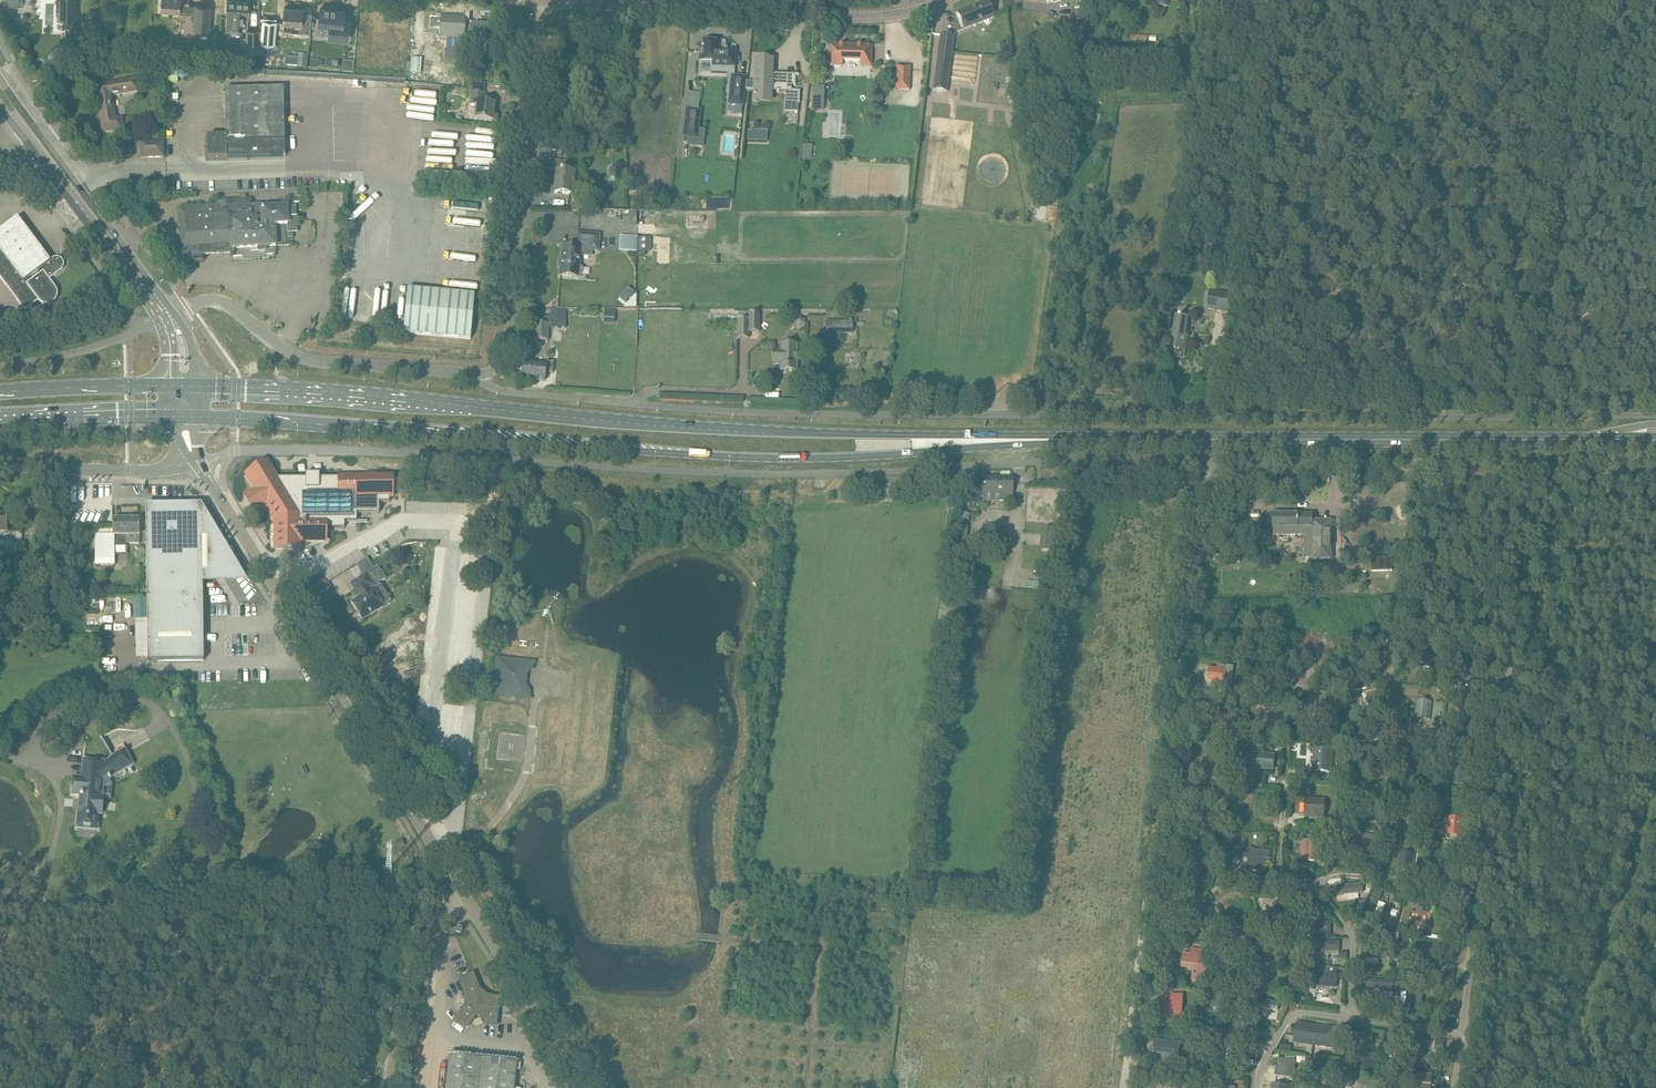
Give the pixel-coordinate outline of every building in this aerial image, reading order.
[(17,5),(6,16),(20,29),(26,23),(31,29),(35,24),(29,19),(38,10),(27,0),(21,0),(20,1),(20,0),(17,0),(17,5)] [(60,18),(64,18),(64,26),(75,26),(74,18),(75,18),(75,0),(60,0),(60,18)] [(180,4),(189,5),(189,0),(162,0),(161,9),(179,11),(180,4)] [(226,12),(227,12),(226,31),(242,32),(243,27),(247,27),(247,23),(248,14),(248,13),(249,2),(231,0),(227,0),(226,11),(226,12)] [(994,18),(988,1),(957,13),(964,29),(994,18)] [(193,30),(209,31),(211,6),(195,5),(193,30)] [(302,15),(311,15),(312,7),(302,6),(302,8),(284,7),(283,22),(301,23),(302,15)] [(1088,6),(1075,6),(1077,26),(1076,30),(1079,29),(1079,34),(1086,33),(1086,29),(1088,29),(1088,23),(1089,23),(1088,6)] [(320,8),(319,20),(330,21),(329,37),(347,39),(349,25),(343,24),(344,10),(335,9),(335,8),(331,7),(331,9),(328,9),(329,7),(325,7),(325,8),(320,8)] [(430,18),(429,30),(439,31),(439,38),(445,39),(445,40),(447,40),(447,38),(454,38),(454,47),(446,47),(446,57),(464,59),(465,48),(463,48),(464,36),(465,20),(446,19),(445,19),(445,20),(443,20),(443,19),(430,18)] [(262,20),(260,41),(273,42),(275,21),(262,20)] [(476,21),(475,33),(486,34),(487,22),(476,21)] [(260,30),(247,30),(247,57),(260,57),(260,30)] [(95,40),(95,31),(80,31),(80,41),(95,40)] [(941,35),(934,90),(946,92),(953,37),(941,35)] [(717,51),(717,42),(703,42),(702,47),(701,48),(700,48),(699,62),(712,62),(712,67),(735,67),(735,50),(724,49),(724,51),(721,51),(717,51)] [(1075,42),(1073,51),(1074,51),(1080,53),(1081,53),(1083,44),(1075,42)] [(871,67),(871,46),(832,45),(831,66),(842,66),(842,61),(860,62),(860,67),(871,67)] [(57,50),(57,55),(60,59),(59,64),(65,65),(74,65),(74,56),(69,56),(69,51),(66,47),(61,46),(57,50)] [(1006,46),(997,50),(1000,57),(1009,53),(1006,46)] [(298,66),(298,67),(306,67),(307,58),(298,58),(298,66)] [(343,61),(342,72),(353,73),(354,62),(345,61),(343,61)] [(746,82),(745,90),(748,90),(755,90),(754,101),(770,101),(770,93),(770,91),(777,91),(777,93),(779,93),(779,91),(785,92),(785,103),(799,104),(800,91),(792,91),(792,86),(795,86),(796,79),(798,79),(798,75),(795,75),(795,76),(773,75),(771,75),(771,62),(756,62),(755,74),(755,82),(746,82)] [(1159,63),(1142,62),(1142,73),(1158,74),(1159,63)] [(1160,63),(1159,73),(1158,78),(1158,79),(1167,80),(1169,63),(1160,62),(1160,63)] [(895,90),(909,90),(910,66),(896,65),(895,90)] [(728,104),(728,105),(742,106),(746,78),(731,76),(728,104)] [(1005,79),(1009,105),(1018,103),(1015,78),(1005,79)] [(123,131),(122,120),(122,119),(111,119),(108,97),(139,92),(137,80),(95,87),(103,132),(123,131)] [(685,82),(684,96),(703,98),(705,85),(685,82)] [(813,87),(813,95),(823,96),(823,88),(813,87)] [(207,136),(207,157),(285,156),(284,89),(225,90),(226,135),(207,136)] [(471,92),(468,118),(497,122),(497,116),(493,116),(495,104),(483,102),(485,94),(471,92)] [(686,108),(683,137),(697,139),(701,110),(686,108)] [(748,132),(747,142),(767,142),(767,132),(748,132)] [(140,143),(141,158),(163,157),(163,142),(140,143)] [(802,145),(801,158),(811,159),(813,146),(802,145)] [(554,193),(565,194),(572,195),(574,173),(566,172),(567,162),(548,160),(547,170),(557,171),(554,193)] [(193,254),(234,252),(233,248),(289,245),(288,231),(298,231),(296,207),(262,209),(262,204),(248,205),(248,200),(220,202),(221,205),(202,206),(202,208),(180,209),(182,246),(193,245),(193,254)] [(25,311),(38,301),(41,304),(45,305),(49,305),(51,305),(53,303),(56,300),(58,296),(57,292),(56,288),(49,280),(61,271),(63,268),(64,265),(63,262),(61,259),(58,258),(55,258),(52,259),(50,261),(18,218),(0,231),(0,278),(25,311)] [(578,278),(578,276),(581,276),(583,274),(583,269),(581,267),(579,267),(580,254),(586,255),(588,253),(588,250),(598,251),(599,235),(577,233),(577,242),(578,243),(577,247),(562,246),(560,276),(571,277),(578,278)] [(619,252),(637,252),(637,237),(619,236),(619,252)] [(1236,273),(1238,259),(1230,258),(1227,272),(1236,273)] [(1107,287),(1119,282),(1115,272),(1103,277),(1107,287)] [(409,288),(405,334),(475,340),(479,294),(409,288)] [(1130,302),(1130,290),(1118,290),(1118,302),(1130,302)] [(1220,292),(1217,311),(1229,313),(1232,294),(1220,292)] [(550,328),(566,328),(566,310),(551,309),(550,328)] [(615,310),(605,309),(603,321),(614,322),(615,310)] [(738,321),(737,338),(748,339),(748,332),(759,332),(759,314),(748,314),(748,321),(738,321)] [(1185,352),(1188,336),(1185,335),(1188,317),(1182,317),(1182,315),(1179,315),(1179,316),(1176,316),(1173,339),(1171,349),(1185,352)] [(850,322),(826,322),(826,334),(850,334),(850,322)] [(548,324),(535,324),(534,340),(548,341),(548,324)] [(795,371),(796,360),(796,345),(780,345),(780,352),(773,352),(773,364),(780,364),(780,371),(795,371)] [(520,379),(545,381),(545,373),(553,373),(554,362),(546,361),(546,364),(522,362),(520,379)] [(255,489),(244,494),(253,511),(264,506),(271,521),(271,548),(295,548),(295,541),(321,541),(320,528),(339,528),(339,522),(363,523),(363,514),(375,514),(375,503),(387,504),(387,498),(389,498),(390,478),(276,477),(268,462),(247,472),(255,489)] [(1001,495),(1001,501),(1012,501),(1012,477),(984,477),(983,495),(1001,495)] [(1274,515),(1274,528),(1274,532),(1274,535),(1304,535),(1304,558),(1331,558),(1331,522),(1328,522),(1314,522),(1314,523),(1312,523),(1312,515),(1274,515)] [(146,516),(146,526),(147,662),(204,661),(202,516),(146,516)] [(95,536),(95,566),(114,566),(114,547),(127,547),(127,544),(139,544),(139,536),(140,536),(139,520),(113,520),(113,536),(95,536)] [(1063,531),(1042,528),(1040,551),(1061,554),(1063,531)] [(1346,560),(1368,559),(1367,549),(1346,550),(1346,560)] [(1392,557),(1372,558),(1372,572),(1393,571),(1392,557)] [(1056,574),(1044,573),(1042,592),(1042,593),(1046,593),(1055,594),(1056,574)] [(362,620),(383,607),(372,588),(375,587),(367,574),(350,584),(356,594),(356,595),(357,594),(359,597),(351,603),(362,620)] [(496,657),(492,697),(531,701),(531,698),(531,697),(531,692),(526,686),(527,674),(533,670),(534,664),(535,664),(535,661),(496,657)] [(1232,669),(1233,665),(1217,664),(1217,667),(1208,666),(1206,682),(1221,684),(1220,688),(1230,689),(1231,687),(1233,669),(1232,669)] [(99,691),(99,678),(85,678),(85,691),(99,691)] [(1234,688),(1233,696),(1242,697),(1243,689),(1234,688)] [(1430,719),(1432,701),(1416,699),(1414,717),(1430,719)] [(1287,717),(1289,701),(1279,700),(1278,707),(1271,707),(1271,710),(1263,709),(1261,728),(1277,730),(1278,716),(1287,717)] [(1307,726),(1306,737),(1314,738),(1315,727),(1307,726)] [(74,778),(73,795),(81,796),(80,799),(83,800),(82,809),(79,809),(77,828),(88,829),(97,830),(98,814),(101,814),(103,797),(100,797),(102,782),(104,782),(134,765),(126,751),(114,758),(102,736),(86,746),(84,759),(83,773),(82,779),(74,778)] [(1330,773),(1333,750),(1314,748),(1311,771),(1330,773)] [(1273,770),(1274,754),(1247,752),(1246,768),(1273,770)] [(1305,817),(1327,817),(1327,798),(1305,798),(1305,817)] [(1462,836),(1464,816),(1447,815),(1445,834),(1462,836)] [(1325,840),(1302,839),(1302,862),(1324,863),(1325,840)] [(1242,853),(1240,869),(1247,870),(1264,872),(1265,859),(1270,859),(1271,851),(1249,848),(1249,854),(1242,853)] [(1413,871),(1414,852),(1399,851),(1398,870),(1413,871)] [(1338,895),(1363,893),(1362,883),(1337,886),(1338,895)] [(1374,891),(1364,921),(1371,924),(1382,894),(1374,891)] [(24,894),(16,895),(17,905),(25,904),(24,894)] [(1423,911),(1424,908),(1417,906),(1415,912),(1411,911),(1409,922),(1415,923),(1414,933),(1418,933),(1417,938),(1422,939),(1424,933),(1423,933),(1425,927),(1427,928),(1428,922),(1430,923),(1432,915),(1429,914),(1428,913),(1428,912),(1423,911)] [(1273,910),(1265,911),(1267,922),(1288,919),(1286,908),(1281,909),(1281,907),(1273,908),(1273,910)] [(1304,936),(1331,936),(1331,922),(1304,922),(1304,936)] [(1448,956),(1450,940),(1427,937),(1424,953),(1448,956)] [(1311,955),(1339,955),(1339,941),(1311,941),(1311,955)] [(1387,953),(1388,947),(1362,945),(1361,958),(1387,960),(1387,953)] [(1192,968),(1191,984),(1208,985),(1210,954),(1202,954),(1203,949),(1190,948),(1190,953),(1181,952),(1181,967),(1192,968)] [(1337,972),(1338,968),(1328,968),(1328,972),(1311,971),(1311,981),(1318,981),(1318,988),(1336,989),(1337,983),(1338,983),(1338,973),(1337,972)] [(483,1026),(494,1028),(498,1000),(487,999),(478,992),(472,976),(461,981),(467,996),(466,1007),(455,1020),(465,1028),(475,1014),(478,1013),(483,1026)] [(1367,981),(1366,988),(1395,990),(1396,982),(1367,981)] [(1396,982),(1395,990),(1408,991),(1409,983),(1396,982)] [(1417,988),(1415,1002),(1421,1003),(1421,1004),(1428,1005),(1431,984),(1418,982),(1417,988)] [(1177,1017),(1183,1017),(1183,994),(1170,994),(1170,1000),(1161,1000),(1161,1017),(1171,1017),(1171,1022),(1177,1022),(1177,1017)] [(1280,1000),(1259,999),(1258,1007),(1280,1009),(1280,1000)] [(1296,1024),(1294,1043),(1314,1046),(1316,1027),(1296,1024)] [(1333,1048),(1335,1029),(1316,1027),(1314,1046),(1333,1048)] [(1388,1034),(1386,1056),(1392,1057),(1393,1046),(1398,1047),(1399,1035),(1388,1034)] [(1418,1069),(1422,1039),(1410,1037),(1406,1067),(1418,1069)] [(1157,1042),(1155,1059),(1177,1062),(1179,1045),(1157,1042)] [(1435,1042),(1434,1049),(1443,1050),(1444,1043),(1435,1042)] [(1373,1073),(1376,1054),(1354,1051),(1352,1071),(1373,1073)] [(449,1055),(450,1055),(446,1087),(513,1087),(516,1063),(517,1063),(518,1062),(449,1055)] [(1277,1056),(1275,1076),(1294,1078),(1297,1058),(1277,1056)] [(1337,1078),(1339,1063),(1317,1060),(1316,1076),(1337,1078)] [(1435,1079),(1432,1079),(1432,1074),(1419,1072),(1419,1074),(1413,1074),(1412,1087),(1434,1087),(1435,1079)]
